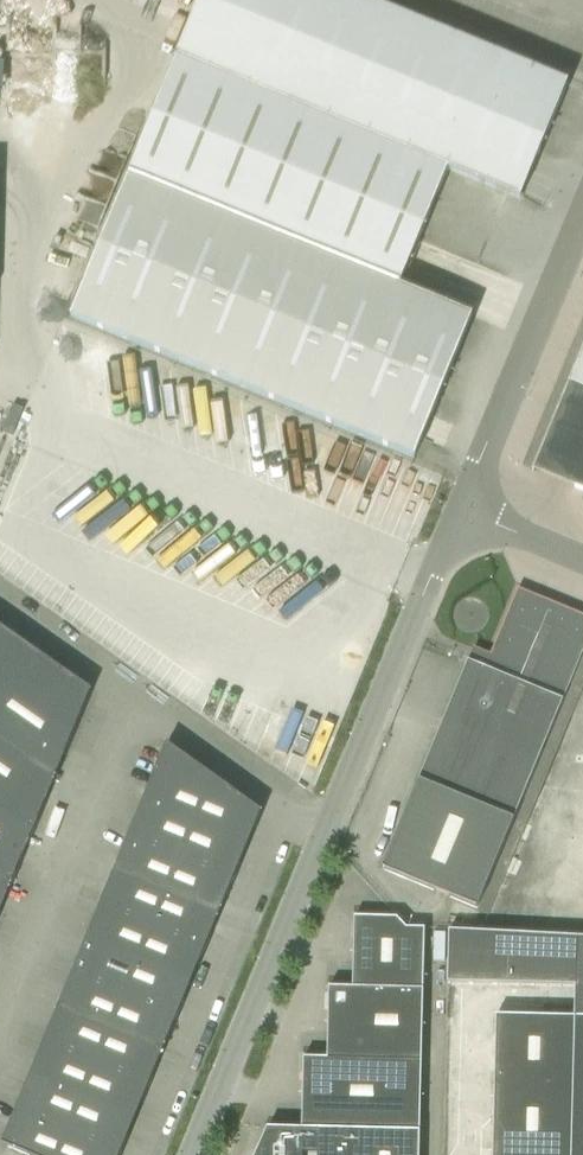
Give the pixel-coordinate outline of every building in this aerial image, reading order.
[(130,174),(73,315),(414,456),(472,316),(400,286),(449,168),(521,198),(568,84),(365,0),(202,0),(130,174)] [(487,666),(486,668),(468,661),(383,868),(477,907),(582,652),(582,616),(518,589),(487,666)] [(2,909),(9,891),(10,891),(17,874),(16,873),(24,855),(32,837),(39,820),(38,819),(46,801),(47,801),(54,783),(58,774),(65,756),(92,690),(78,681),(79,681),(45,657),(41,664),(0,635),(0,913),(2,909)] [(178,1017),(180,1013),(179,1012),(204,952),(205,952),(206,948),(208,944),(207,944),(212,932),(232,883),(233,884),(236,876),(235,876),(240,863),(255,827),(262,812),(238,795),(192,761),(168,744),(162,759),(161,758),(155,772),(156,772),(151,784),(131,833),(130,832),(129,836),(127,840),(128,841),(108,889),(103,901),(102,901),(101,905),(99,909),(100,909),(95,921),(80,957),(75,970),(74,969),(71,977),(72,977),(67,990),(52,1026),(47,1038),(46,1038),(43,1046),(44,1046),(39,1058),(19,1107),(18,1106),(15,1114),(16,1114),(10,1126),(3,1144),(9,1147),(28,1154),(121,1154),(124,1150),(123,1149),(128,1137),(148,1089),(149,1089),(152,1081),(151,1081),(156,1069),(176,1020),(177,1021),(178,1017)] [(407,928),(397,918),(354,917),(353,988),(424,989),(425,928),(407,928)] [(578,937),(449,929),(448,982),(578,985),(578,937)] [(329,987),(327,1058),(422,1060),(424,989),(353,988),(329,987)] [(493,1154),(582,1154),(582,1018),(497,1016),(493,1154)] [(422,1060),(327,1058),(303,1058),(302,1129),(420,1132),(422,1060)] [(302,1129),(267,1128),(255,1154),(420,1154),(420,1132),(302,1129)]
